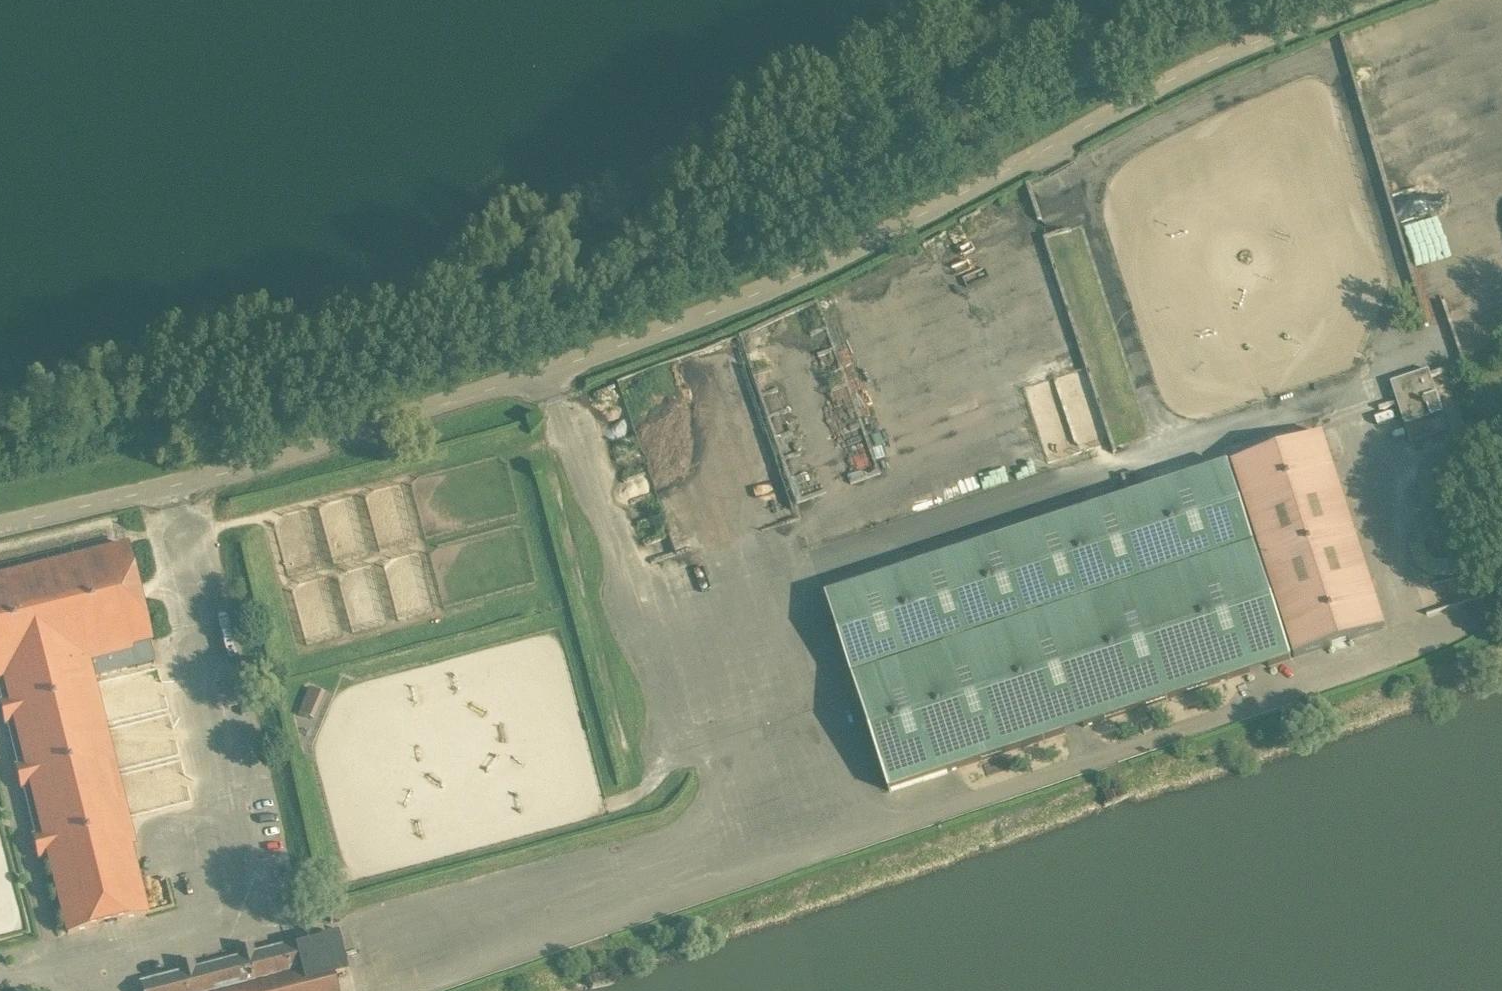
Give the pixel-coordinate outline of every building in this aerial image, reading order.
[(1462,293),(1449,296),(1461,358),(1474,355),(1462,293)] [(1413,378),(1427,421),(1446,415),(1432,372),(1413,378)] [(1393,384),(1413,445),(1451,432),(1446,415),(1427,421),(1413,378),(1393,384)] [(1294,661),(1264,568),(1267,567),(1297,660),(1388,630),(1326,436),(828,599),(891,793),(1294,661)] [(1472,490),(1471,471),(1462,447),(1453,447),(1420,459),(1421,482),(1433,516),(1413,523),(1414,553),(1416,557),(1437,556),(1439,556),(1436,548),(1441,546),(1440,530),(1453,525),(1453,510),(1461,507),(1460,494),(1472,490)] [(0,577),(0,678),(4,677),(68,933),(147,913),(83,657),(151,641),(127,546),(0,577)] [(310,688),(306,698),(317,702),(321,693),(310,688)] [(141,981),(144,990),(338,990),(333,975),(346,972),(337,934),(323,938),(323,939),(298,946),(297,942),(141,981)]
